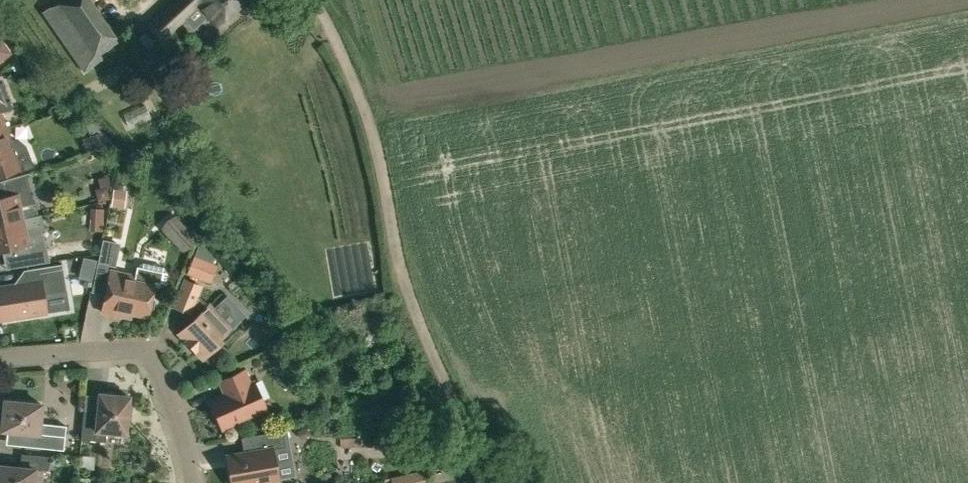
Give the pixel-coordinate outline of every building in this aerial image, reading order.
[(90,0),(55,0),(46,6),(48,8),(42,12),(84,73),(104,59),(101,54),(119,42),(90,0)] [(170,5),(181,17),(197,3),(209,16),(218,26),(246,0),(176,0),(170,5)] [(8,53),(0,40),(0,58),(8,53)] [(6,129),(0,114),(12,109),(3,83),(0,84),(0,131),(6,129)] [(6,129),(0,131),(0,178),(20,171),(21,173),(34,168),(26,145),(11,138),(9,139),(6,129)] [(23,220),(20,208),(36,204),(30,173),(3,181),(6,197),(0,199),(0,225),(23,220)] [(42,228),(25,232),(23,220),(0,225),(0,252),(17,248),(21,267),(50,262),(42,228)] [(98,263),(113,266),(118,244),(103,241),(98,263)] [(54,249),(54,261),(80,259),(79,248),(54,249)] [(198,258),(191,277),(215,286),(222,267),(198,258)] [(67,293),(63,264),(25,271),(27,283),(0,287),(0,320),(0,321),(47,313),(44,297),(67,293)] [(137,268),(135,277),(110,271),(102,312),(117,316),(118,311),(148,317),(149,312),(154,309),(155,302),(152,297),(154,287),(159,288),(165,284),(167,274),(163,268),(143,264),(137,268)] [(218,339),(231,327),(209,305),(208,306),(198,295),(201,287),(185,280),(174,307),(176,308),(190,323),(178,334),(202,360),(220,342),(218,339)] [(250,384),(244,371),(219,382),(226,395),(210,402),(223,430),(266,410),(254,382),(250,384)] [(81,440),(106,442),(107,432),(126,434),(130,397),(100,394),(98,416),(84,414),(81,440)] [(23,447),(52,450),(65,451),(67,427),(41,424),(43,405),(5,401),(2,431),(24,433),(23,447)] [(272,449),(285,447),(282,431),(241,438),(244,453),(227,456),(231,479),(229,482),(271,482),(278,482),(272,449)] [(42,471),(49,472),(50,458),(22,455),(20,468),(0,466),(0,482),(41,482),(42,471)] [(396,476),(397,482),(420,482),(427,482),(425,470),(396,476)]
